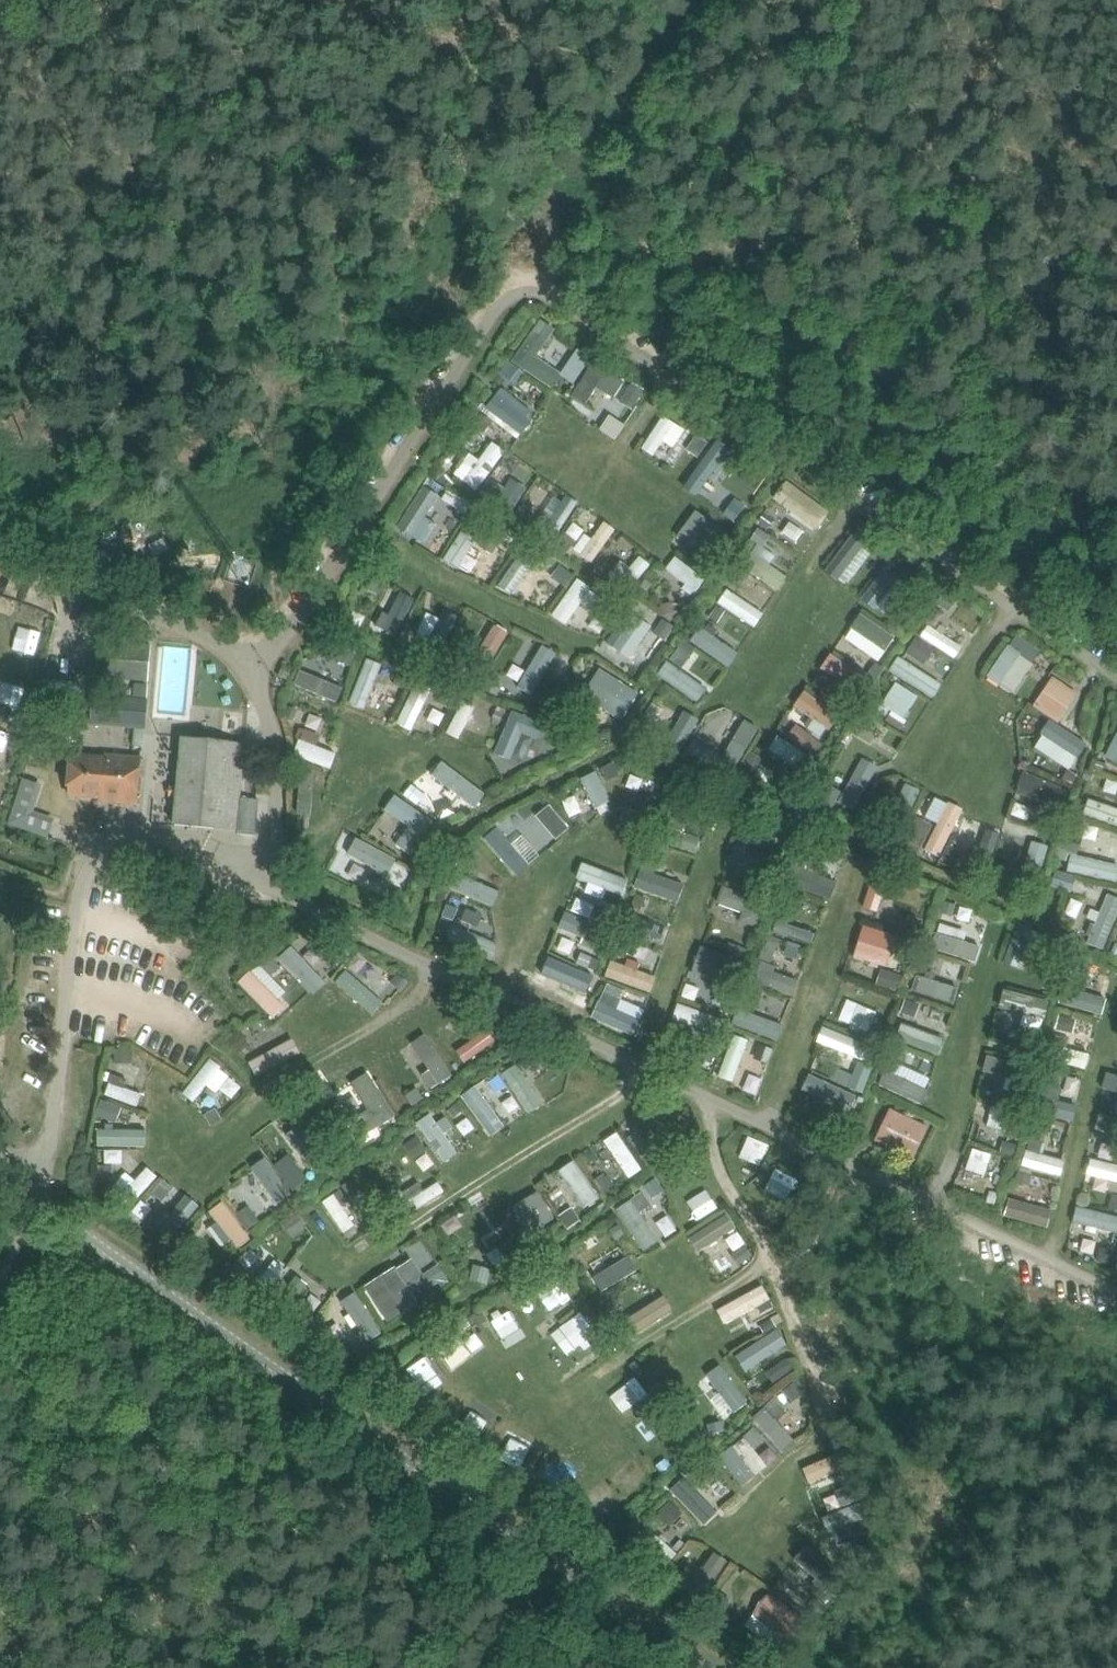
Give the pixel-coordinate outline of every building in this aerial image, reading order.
[(510,351),(499,364),(531,389),(542,375),(510,351)] [(580,352),(568,367),(578,374),(590,360),(580,352)] [(609,385),(606,403),(620,406),(622,387),(609,385)] [(467,407),(503,437),(515,423),(480,393),(467,407)] [(623,452),(652,467),(672,430),(643,415),(623,452)] [(697,434),(687,449),(698,457),(708,442),(697,434)] [(462,460),(452,452),(435,473),(458,491),(490,451),(477,441),(462,460)] [(519,481),(510,503),(524,508),(533,487),(519,481)] [(404,482),(382,535),(400,543),(423,490),(404,482)] [(539,489),(526,512),(548,524),(560,501),(539,489)] [(781,494),(775,504),(789,512),(795,501),(781,494)] [(755,517),(748,535),(790,551),(797,534),(755,517)] [(589,520),(574,537),(558,522),(545,536),(574,562),(601,532),(589,520)] [(428,559),(446,569),(467,535),(449,524),(428,559)] [(837,530),(807,563),(825,580),(856,548),(837,530)] [(502,549),(481,591),(496,599),(518,557),(502,549)] [(843,588),(871,608),(896,574),(867,554),(843,588)] [(623,555),(614,568),(627,576),(635,563),(623,555)] [(675,596),(689,578),(659,555),(645,573),(675,596)] [(582,590),(557,577),(537,617),(561,629),(582,590)] [(611,578),(602,590),(624,608),(633,596),(611,578)] [(742,624),(749,604),(708,590),(701,610),(742,624)] [(364,611),(359,626),(396,638),(408,600),(380,591),(373,613),(364,611)] [(946,594),(939,605),(949,612),(956,601),(946,594)] [(418,630),(433,636),(441,613),(426,608),(418,630)] [(608,612),(589,644),(605,654),(624,622),(608,612)] [(856,662),(876,640),(846,612),(826,634),(856,662)] [(579,614),(569,629),(581,637),(591,622),(579,614)] [(663,620),(655,631),(666,638),(674,627),(663,620)] [(937,659),(946,635),(909,621),(900,646),(937,659)] [(688,622),(676,641),(714,667),(727,648),(688,622)] [(150,681),(154,644),(100,639),(96,676),(150,681)] [(558,659),(547,650),(543,654),(529,643),(521,654),(545,674),(558,659)] [(969,677),(991,693),(1015,661),(992,645),(969,677)] [(342,647),(338,659),(351,664),(356,653),(342,647)] [(801,669),(825,690),(843,670),(819,649),(801,669)] [(324,684),(331,666),(296,653),(289,671),(324,684)] [(343,699),(357,704),(369,666),(355,662),(343,699)] [(877,664),(869,675),(877,680),(885,669),(877,664)] [(570,690),(610,715),(626,691),(585,666),(570,690)] [(682,702),(692,680),(666,669),(657,691),(682,702)] [(277,688),(318,706),(326,688),(285,670),(277,688)] [(399,674),(383,726),(399,731),(415,679),(399,674)] [(1034,707),(1057,723),(1077,694),(1053,678),(1034,707)] [(84,682),(43,679),(40,706),(81,710),(84,682)] [(864,703),(886,720),(902,700),(880,683),(864,703)] [(95,695),(94,695),(92,721),(144,726),(147,700),(142,699),(142,691),(139,688),(96,685),(95,695)] [(794,685),(779,701),(800,721),(815,705),(794,685)] [(419,700),(435,709),(443,696),(427,687),(419,700)] [(365,706),(378,710),(383,695),(370,691),(365,706)] [(444,703),(428,734),(442,741),(458,710),(444,703)] [(301,731),(306,717),(292,712),(287,726),(301,731)] [(417,713),(408,732),(419,737),(428,719),(417,713)] [(491,714),(477,759),(496,765),(505,738),(525,744),(522,754),(531,757),(540,730),(491,714)] [(708,748),(723,758),(743,726),(728,717),(708,748)] [(544,747),(556,743),(551,727),(538,731),(544,747)] [(1015,746),(1047,762),(1057,744),(1024,727),(1015,746)] [(750,751),(778,764),(786,744),(758,732),(750,751)] [(317,765),(318,734),(282,733),(280,763),(317,765)] [(236,833),(257,834),(260,799),(239,797),(244,742),(182,737),(175,825),(236,830),(236,833)] [(142,757),(105,754),(72,751),(69,793),(99,796),(99,801),(137,804),(142,757)] [(431,803),(451,794),(436,760),(415,769),(431,803)] [(613,761),(600,768),(606,781),(619,774),(613,761)] [(574,790),(581,807),(596,801),(582,768),(553,780),(560,796),(574,790)] [(1087,770),(1084,779),(1089,781),(1091,782),(1094,772),(1091,771),(1087,770)] [(1069,771),(1064,781),(1072,785),(1078,775),(1069,771)] [(1045,800),(1048,781),(1001,775),(998,794),(1045,800)] [(23,781),(10,825),(48,836),(53,823),(30,816),(39,786),(23,781)] [(824,782),(816,798),(833,807),(842,791),(824,782)] [(385,786),(369,806),(392,824),(378,842),(397,858),(427,821),(385,786)] [(1092,805),(1095,793),(1073,788),(1071,799),(1092,805)] [(521,799),(528,812),(542,805),(536,792),(521,799)] [(555,803),(551,795),(541,800),(545,808),(555,803)] [(867,814),(862,825),(872,830),(877,818),(867,814)] [(915,815),(903,839),(922,848),(933,824),(915,815)] [(340,855),(329,873),(344,882),(350,872),(381,890),(394,868),(339,836),(331,850),(340,855)] [(790,871),(820,874),(822,848),(792,845),(790,871)] [(1096,880),(1097,862),(1060,860),(1059,878),(1096,880)] [(567,863),(556,892),(590,904),(601,875),(567,863)] [(994,872),(991,883),(1003,886),(1006,875),(994,872)] [(859,912),(870,878),(856,873),(844,907),(859,912)] [(662,894),(665,882),(650,878),(647,890),(662,894)] [(392,886),(385,899),(399,906),(405,893),(392,886)] [(706,886),(699,915),(739,925),(747,896),(706,886)] [(945,901),(941,912),(953,916),(956,904),(945,901)] [(555,958),(560,944),(578,952),(590,925),(549,908),(532,948),(555,958)] [(915,932),(919,920),(902,915),(898,927),(915,932)] [(855,958),(888,968),(897,937),(865,927),(855,958)] [(440,930),(436,941),(447,945),(451,934),(440,930)] [(1053,937),(1048,950),(1058,955),(1064,942),(1053,937)] [(704,985),(718,950),(688,939),(674,973),(704,985)] [(275,945),(258,961),(289,994),(306,978),(275,945)] [(582,952),(577,963),(588,968),(593,957),(582,952)] [(1071,956),(1068,969),(1084,974),(1087,960),(1071,956)] [(902,965),(899,996),(935,1000),(938,968),(902,965)] [(361,991),(329,967),(315,986),(347,1010),(361,991)] [(399,976),(390,985),(400,994),(409,985),(399,976)] [(1116,1006),(1116,984),(1110,982),(1103,1001),(1116,1006)] [(610,986),(605,997),(614,1001),(618,990),(610,986)] [(973,1037),(991,1041),(1002,994),(985,990),(973,1037)] [(441,992),(436,1002),(447,1007),(452,997),(441,992)] [(656,1018),(688,1028),(695,1005),(663,995),(656,1018)] [(716,1029),(758,1043),(767,1014),(725,1000),(716,1029)] [(906,1000),(902,1012),(916,1017),(921,1005),(906,1000)] [(462,1006),(455,1019),(467,1026),(474,1013),(462,1006)] [(1060,1017),(1057,1029),(1074,1033),(1077,1021),(1060,1017)] [(887,1022),(880,1039),(919,1056),(926,1039),(887,1022)] [(804,1024),(798,1049),(851,1062),(857,1037),(804,1024)] [(399,1074),(409,1092),(436,1077),(411,1032),(396,1040),(411,1068),(399,1074)] [(228,1061),(237,1079),(283,1054),(273,1037),(228,1061)] [(756,1057),(768,1061),(772,1049),(761,1045),(756,1057)] [(476,1047),(469,1054),(475,1061),(482,1054),(476,1047)] [(132,1050),(115,1050),(115,1062),(132,1062),(132,1050)] [(962,1055),(960,1124),(990,1125),(991,1093),(1000,1093),(1001,1057),(962,1055)] [(184,1060),(165,1100),(177,1106),(184,1089),(200,1096),(211,1072),(184,1060)] [(525,1062),(512,1069),(519,1081),(532,1074),(525,1062)] [(1052,1065),(1047,1081),(1061,1084),(1065,1069),(1052,1065)] [(503,1066),(487,1076),(509,1111),(524,1102),(503,1066)] [(791,1066),(786,1095),(822,1101),(827,1073),(791,1066)] [(878,1067),(869,1095),(896,1104),(905,1076),(878,1067)] [(335,1079),(357,1122),(374,1114),(353,1071),(335,1079)] [(1109,1139),(1116,1089),(1116,1079),(1084,1074),(1074,1133),(1109,1139)] [(854,1075),(849,1087),(853,1088),(861,1092),(863,1093),(868,1081),(854,1075)] [(116,1111),(122,1096),(90,1084),(84,1099),(116,1111)] [(455,1096),(472,1123),(492,1110),(475,1084),(455,1096)] [(218,1109),(206,1116),(211,1124),(223,1117),(218,1109)] [(914,1158),(929,1128),(889,1109),(875,1140),(914,1158)] [(1034,1114),(1030,1128),(1046,1132),(1050,1118),(1034,1114)] [(261,1162),(293,1140),(281,1122),(249,1145),(261,1162)] [(81,1124),(81,1152),(123,1153),(124,1125),(81,1124)] [(586,1140),(610,1180),(625,1170),(601,1131),(586,1140)] [(418,1137),(406,1145),(415,1159),(428,1151),(418,1137)] [(1083,1163),(1097,1166),(1102,1145),(1088,1141),(1083,1163)] [(1038,1182),(1045,1163),(1009,1149),(1002,1168),(1038,1182)] [(396,1163),(404,1175),(416,1166),(408,1154),(396,1163)] [(280,1156),(269,1166),(278,1176),(289,1165),(280,1156)] [(538,1173),(567,1210),(589,1193),(561,1156),(538,1173)] [(93,1159),(94,1174),(108,1173),(107,1158),(93,1159)] [(242,1163),(230,1171),(255,1204),(267,1196),(242,1163)] [(1109,1193),(1112,1169),(1068,1163),(1065,1187),(1109,1193)] [(128,1196),(136,1175),(121,1170),(114,1190),(128,1196)] [(1009,1173),(997,1188),(1014,1201),(1026,1187),(1009,1173)] [(655,1179),(644,1187),(651,1197),(662,1189),(655,1179)] [(231,1203),(242,1191),(230,1180),(219,1192),(231,1203)] [(338,1180),(316,1191),(330,1221),(352,1211),(338,1180)] [(421,1184),(397,1194),(402,1208),(426,1198),(421,1184)] [(476,1215),(490,1239),(532,1214),(518,1190),(476,1215)] [(154,1210),(146,1203),(130,1220),(153,1241),(182,1209),(167,1196),(154,1210)] [(625,1213),(631,1211),(625,1196),(602,1205),(622,1255),(639,1248),(625,1213)] [(684,1196),(663,1208),(674,1228),(695,1216),(684,1196)] [(1029,1232),(1035,1211),(992,1198),(985,1219),(1029,1232)] [(1057,1207),(1053,1225),(1079,1231),(1083,1213),(1057,1207)] [(249,1208),(239,1215),(249,1229),(259,1222),(249,1208)] [(572,1209),(561,1216),(569,1229),(580,1221),(572,1209)] [(678,1252),(716,1234),(708,1218),(670,1236),(678,1252)] [(651,1221),(639,1228),(647,1241),(659,1234),(651,1221)] [(207,1240),(195,1252),(205,1262),(217,1250),(207,1240)] [(230,1244),(215,1254),(226,1270),(241,1260),(230,1244)] [(708,1257),(717,1270),(733,1260),(724,1246),(708,1257)] [(746,1246),(734,1254),(741,1264),(753,1257),(746,1246)] [(579,1295),(620,1274),(613,1259),(572,1281),(579,1295)] [(378,1271),(385,1285),(399,1278),(391,1264),(378,1271)] [(378,1269),(346,1284),(365,1325),(397,1310),(378,1269)] [(526,1292),(541,1307),(550,1298),(535,1283),(526,1292)] [(337,1293),(356,1332),(365,1328),(346,1288),(337,1293)] [(705,1304),(712,1320),(750,1306),(743,1290),(705,1304)] [(612,1293),(602,1301),(611,1313),(621,1305),(612,1293)] [(342,1344),(357,1335),(335,1296),(320,1304),(342,1344)] [(639,1301),(619,1316),(628,1329),(649,1313),(639,1301)] [(484,1313),(474,1320),(479,1327),(489,1320),(484,1313)] [(543,1327),(551,1345),(571,1337),(563,1318),(543,1327)] [(771,1320),(760,1326),(765,1334),(776,1328),(771,1320)] [(759,1332),(712,1357),(723,1377),(770,1352),(759,1332)] [(438,1373),(454,1360),(438,1339),(421,1352),(438,1373)] [(788,1360),(772,1371),(778,1380),(794,1370),(788,1360)] [(636,1361),(630,1366),(636,1373),(642,1369),(636,1361)] [(688,1376),(710,1414),(726,1405),(704,1366),(688,1376)] [(395,1373),(385,1378),(389,1384),(398,1380),(395,1373)] [(593,1397),(607,1415),(627,1400),(613,1382),(593,1397)] [(761,1395),(769,1410),(783,1403),(775,1388),(761,1395)] [(780,1443),(753,1405),(734,1419),(762,1457),(780,1443)] [(632,1434),(634,1448),(652,1445),(649,1431),(632,1434)] [(707,1459),(696,1469),(707,1481),(718,1471),(707,1459)] [(781,1469),(786,1496),(821,1489),(816,1462),(781,1469)] [(858,1482),(843,1488),(849,1501),(864,1495),(858,1482)] [(660,1512),(680,1531),(697,1514),(677,1495),(660,1512)] [(694,1583),(705,1567),(692,1558),(681,1574),(694,1583)] [(783,1610),(798,1562),(784,1558),(782,1567),(764,1562),(752,1601),(783,1610)] [(729,1611),(737,1599),(726,1591),(718,1603),(729,1611)] [(748,1598),(723,1629),(743,1644),(767,1613),(748,1598)]
